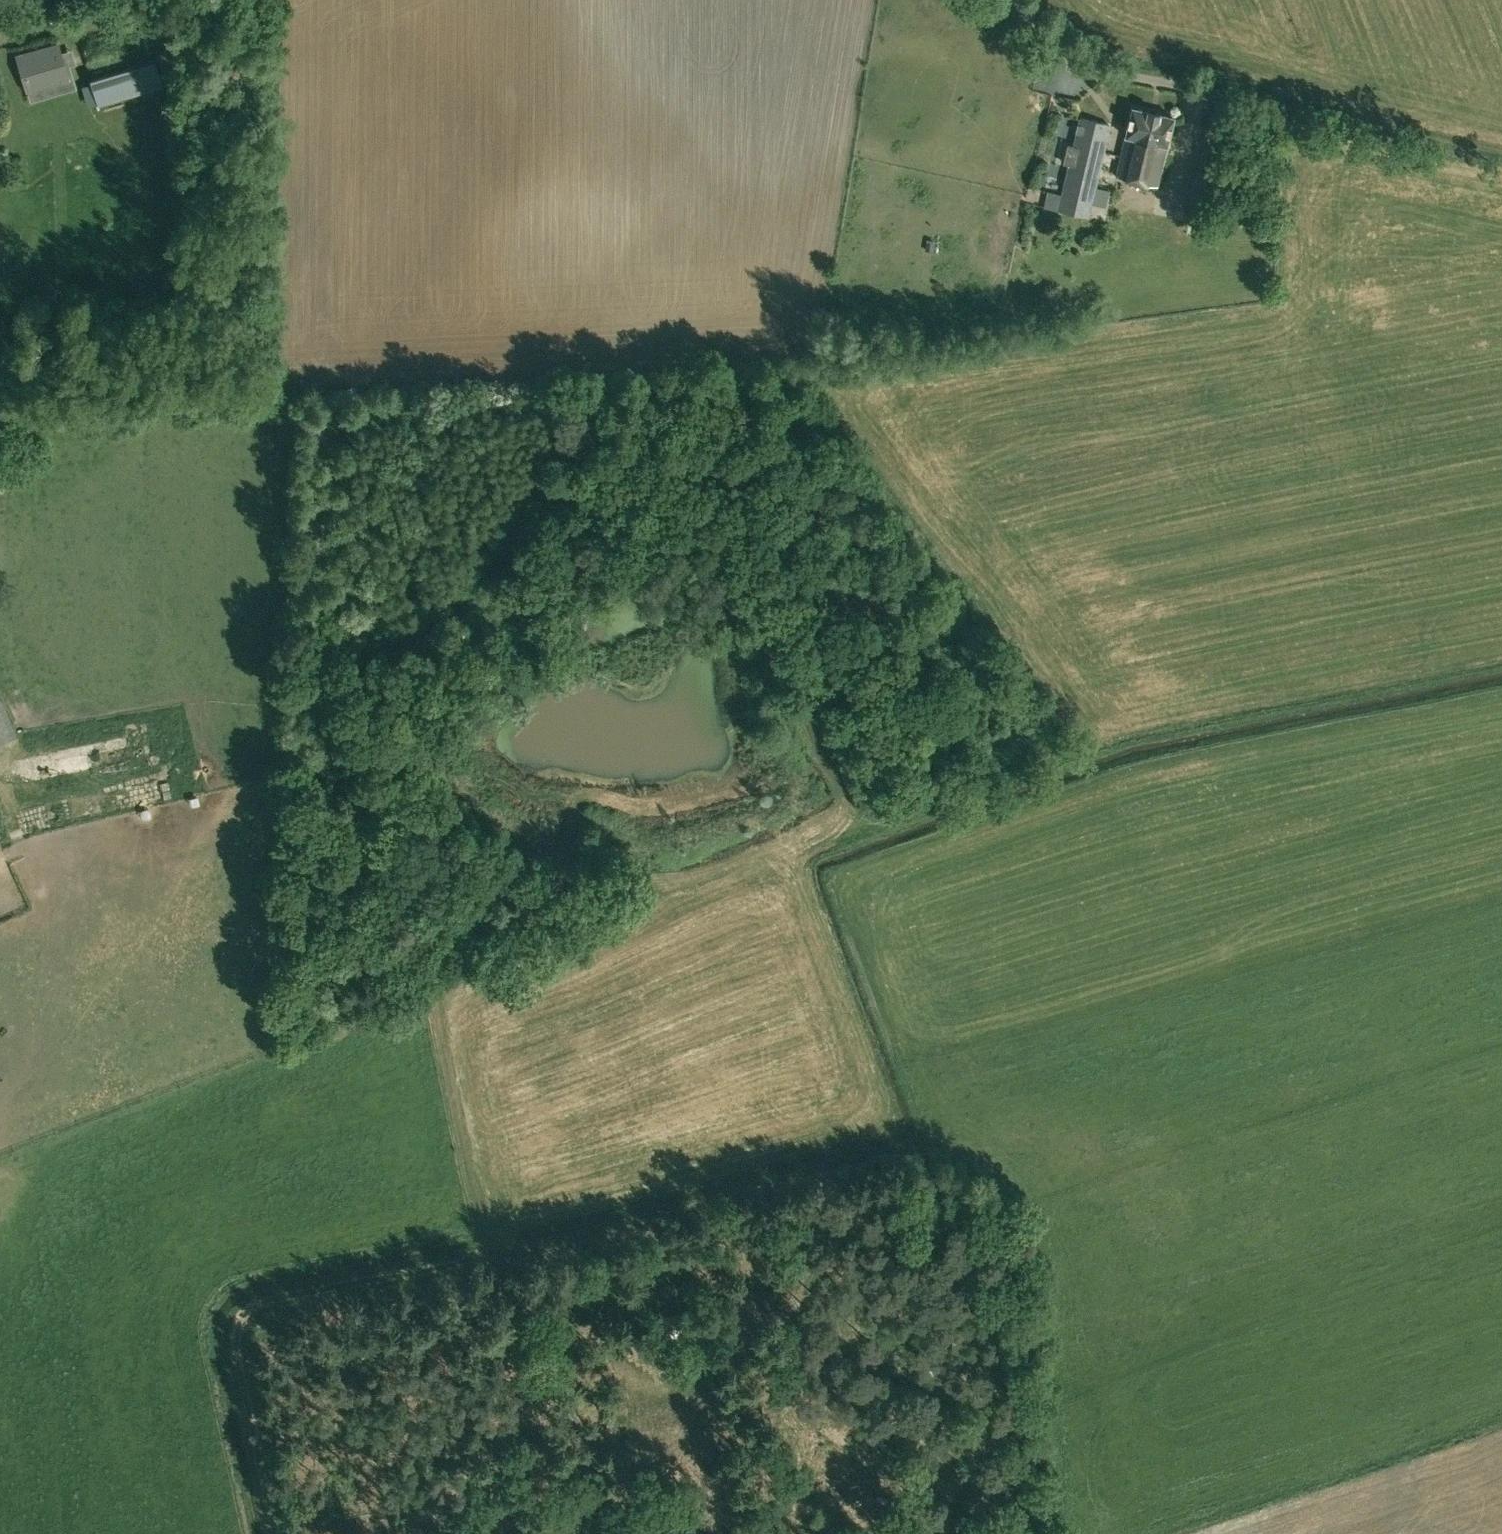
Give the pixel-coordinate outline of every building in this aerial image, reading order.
[(60,46),(24,56),(30,77),(33,89),(70,79),(62,52),(60,46)] [(156,52),(164,80),(183,74),(175,47),(156,52)] [(94,80),(100,101),(162,83),(154,63),(94,80)] [(1166,145),(1173,116),(1132,106),(1125,135),(1116,176),(1157,185),(1166,145)] [(1048,192),(1044,207),(1058,210),(1065,212),(1062,221),(1080,225),(1082,216),(1087,217),(1091,203),(1103,151),(1109,124),(1080,118),(1079,117),(1061,195),(1053,193),(1048,192)] [(1214,207),(1221,172),(1196,167),(1187,202),(1214,207)] [(16,733),(0,700),(0,740),(16,733)] [(657,1351),(702,1339),(694,1307),(649,1318),(657,1351)]
